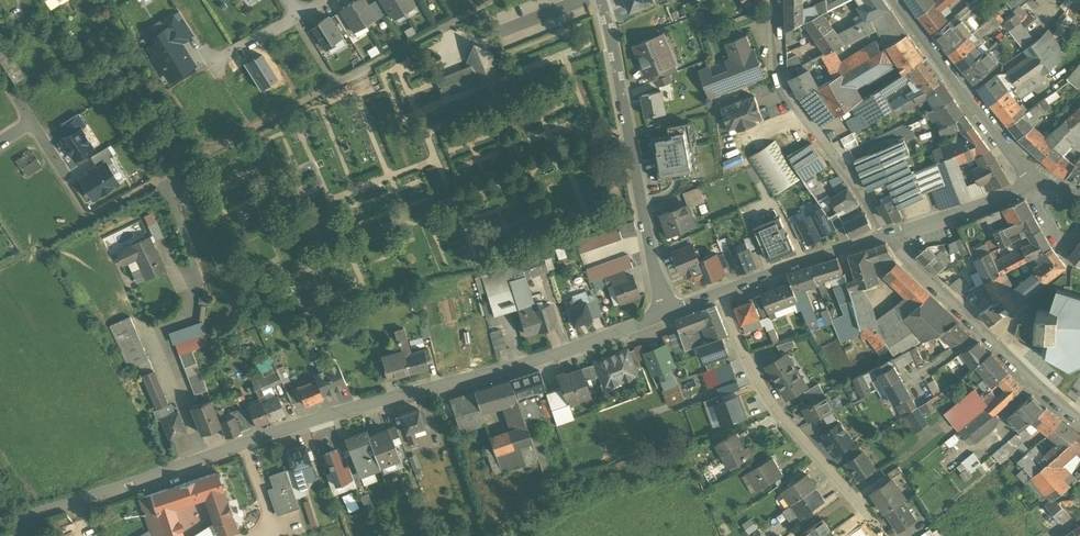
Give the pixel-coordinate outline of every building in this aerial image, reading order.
[(50,9),(60,3),(59,1),(58,0),(45,0),(50,9)] [(365,0),(355,0),(351,3),(365,25),(376,18),(365,0)] [(393,20),(404,13),(396,0),(381,0),(393,20)] [(404,13),(415,6),(412,0),(396,0),(404,13)] [(631,12),(655,0),(625,0),(631,12)] [(827,5),(828,10),(849,0),(838,0),(827,5)] [(870,1),(857,7),(866,21),(866,22),(872,19),(878,17),(892,11),(884,0),(870,0),(870,1)] [(918,17),(934,3),(936,2),(934,0),(906,0),(918,17)] [(941,0),(938,0),(936,2),(934,3),(940,10),(945,5),(941,0)] [(971,3),(975,9),(975,8),(976,6),(977,5),(978,6),(981,9),(991,0),(975,0),(971,3)] [(1074,3),(1071,0),(1068,0),(1062,6),(1067,11),(1074,3)] [(827,1),(815,6),(820,14),(822,13),(828,10),(827,5),(827,1)] [(804,2),(785,5),(785,31),(805,22),(806,21),(804,2)] [(365,25),(351,3),(340,10),(354,32),(365,25)] [(934,3),(918,17),(934,35),(949,22),(940,10),(934,3)] [(971,3),(951,21),(957,29),(964,24),(978,12),(975,9),(971,3)] [(709,25),(703,10),(692,15),(698,29),(709,25)] [(892,11),(878,17),(883,28),(877,30),(883,39),(877,43),(878,45),(880,51),(884,49),(888,46),(907,35),(892,11)] [(1026,17),(1021,11),(1017,15),(1021,21),(1026,17)] [(806,21),(805,22),(817,39),(833,28),(822,13),(820,14),(806,21)] [(981,26),(986,33),(1002,20),(996,13),(981,26)] [(1031,14),(1020,23),(1025,28),(1035,19),(1031,14)] [(169,28),(180,44),(194,36),(184,19),(178,23),(174,15),(165,21),(169,28)] [(346,31),(335,15),(330,18),(340,35),(346,31)] [(1021,21),(1017,15),(1005,24),(1010,30),(1021,21)] [(328,16),(319,22),(320,24),(313,29),(326,49),(334,44),(333,42),(341,37),(340,35),(330,18),(328,16)] [(878,17),(872,19),(877,30),(883,28),(878,17)] [(872,19),(866,22),(866,21),(863,22),(869,34),(877,30),(872,19)] [(957,29),(951,21),(949,22),(934,35),(948,54),(968,38),(972,34),(969,29),(962,35),(957,29)] [(863,22),(838,35),(844,44),(845,46),(849,44),(869,34),(863,22)] [(1033,39),(1020,23),(1009,32),(1022,48),(1033,39)] [(964,24),(957,29),(962,35),(969,29),(964,24)] [(180,44),(169,28),(156,36),(159,42),(150,48),(170,80),(193,65),(180,44)] [(833,28),(817,39),(827,54),(828,54),(833,50),(844,44),(838,35),(833,28)] [(1056,42),(1048,31),(1038,40),(1025,50),(1031,59),(1056,42)] [(663,34),(635,46),(647,75),(649,74),(675,63),(663,34)] [(731,57),(724,59),(728,69),(714,74),(710,65),(698,70),(709,99),(757,80),(754,71),(760,69),(746,35),(725,43),(731,57)] [(907,35),(888,46),(896,60),(904,73),(925,59),(907,35)] [(975,46),(968,38),(948,54),(956,62),(975,46)] [(1056,42),(1041,53),(1052,68),(1057,64),(1065,53),(1056,42)] [(864,50),(848,59),(853,68),(858,65),(880,51),(878,45),(877,43),(864,50)] [(844,44),(833,50),(836,56),(847,49),(845,46),(844,44)] [(896,60),(888,46),(884,49),(892,62),(896,60)] [(975,46),(956,62),(963,70),(982,54),(975,46)] [(491,54),(475,47),(475,48),(468,63),(467,64),(470,66),(436,80),(442,96),(479,81),(480,83),(481,83),(481,82),(495,77),(496,77),(490,63),(492,54),(491,54)] [(880,51),(858,65),(866,78),(892,62),(884,49),(880,51)] [(836,56),(833,50),(828,54),(827,54),(822,56),(835,78),(842,74),(853,68),(848,59),(841,63),(836,56)] [(998,64),(987,51),(982,54),(993,70),(998,64)] [(244,63),(259,88),(269,82),(276,78),(273,73),(261,53),(244,63)] [(1041,53),(1009,75),(1012,79),(1017,87),(1040,70),(1043,75),(1052,68),(1041,53)] [(982,54),(963,70),(974,84),(993,70),(982,54)] [(797,55),(787,59),(788,73),(797,69),(802,66),(797,55)] [(884,87),(881,89),(885,97),(912,79),(916,81),(916,80),(925,92),(942,81),(925,59),(904,73),(905,73),(884,87)] [(675,63),(649,74),(652,81),(657,79),(669,75),(679,71),(675,63)] [(802,66),(797,69),(800,74),(809,70),(810,71),(813,69),(809,63),(802,66)] [(1067,78),(1070,81),(1079,88),(1079,86),(1079,64),(1067,78)] [(853,68),(842,74),(850,88),(866,78),(858,65),(853,68)] [(287,82),(278,69),(273,73),(276,78),(269,82),(274,90),(287,82)] [(800,74),(790,79),(800,97),(818,88),(819,88),(810,71),(809,70),(800,74)] [(1017,87),(1014,89),(1019,96),(1045,77),(1043,75),(1040,70),(1017,87)] [(819,88),(818,88),(835,118),(852,106),(858,102),(850,88),(842,74),(819,88)] [(669,75),(657,79),(660,86),(672,81),(669,75)] [(1006,93),(995,77),(979,89),(990,105),(1006,93)] [(1012,79),(1006,84),(1011,91),(1014,89),(1017,87),(1012,79)] [(913,98),(917,104),(929,97),(933,104),(949,93),(942,81),(925,92),(918,95),(913,98)] [(835,118),(818,88),(800,97),(821,126),(835,118)] [(880,89),(873,94),(866,98),(877,119),(892,111),(889,104),(885,97),(881,89),(880,89)] [(650,93),(642,95),(646,116),(666,112),(662,90),(650,92),(650,93)] [(915,90),(899,100),(902,104),(913,98),(918,95),(915,90)] [(1006,93),(990,105),(1008,126),(1020,117),(1016,109),(1020,106),(1008,91),(1006,93)] [(1042,93),(1032,101),(1034,102),(1032,104),(1034,107),(1046,98),(1042,93)] [(1034,107),(1032,109),(1038,117),(1056,103),(1050,95),(1046,98),(1034,107)] [(755,96),(742,101),(741,100),(735,102),(735,103),(722,108),(731,133),(764,121),(755,96)] [(858,102),(852,106),(858,116),(861,114),(867,124),(877,119),(866,98),(858,102)] [(898,98),(889,104),(892,111),(896,109),(896,108),(902,104),(899,100),(898,98)] [(953,99),(936,109),(941,118),(943,121),(960,110),(953,99)] [(936,109),(929,113),(933,121),(941,118),(936,109)] [(1032,109),(1023,115),(1029,123),(1038,117),(1032,109)] [(1050,135),(1051,136),(1058,142),(1064,136),(1071,128),(1079,121),(1079,109),(1050,135)] [(78,114),(61,125),(68,136),(80,129),(85,126),(78,114)] [(852,133),(867,124),(861,114),(858,116),(857,115),(846,122),(852,133)] [(1020,117),(1008,126),(1019,139),(1033,128),(1029,123),(1023,115),(1020,117)] [(965,116),(945,127),(945,128),(940,131),(939,131),(942,138),(961,129),(963,132),(973,127),(965,116)] [(1071,128),(1064,136),(1073,143),(1079,151),(1079,121),(1071,128)] [(652,138),(660,180),(698,173),(688,123),(669,126),(670,135),(652,138)] [(973,127),(963,132),(966,136),(954,142),(960,152),(971,147),(972,147),(979,156),(990,150),(973,127)] [(1046,140),(1033,128),(1019,139),(1042,160),(1058,142),(1051,136),(1046,140)] [(68,136),(62,140),(67,147),(66,147),(70,153),(71,153),(75,160),(93,149),(88,142),(89,141),(85,135),(84,136),(80,129),(68,136)] [(847,151),(858,145),(852,133),(841,139),(847,151)] [(1058,142),(1042,160),(1057,173),(1067,178),(1076,165),(1070,161),(1065,157),(1067,154),(1065,152),(1073,143),(1064,136),(1058,142)] [(905,141),(855,162),(854,163),(869,196),(889,187),(897,204),(923,192),(905,141)] [(776,142),(749,158),(773,196),(800,179),(776,142)] [(815,142),(788,156),(803,180),(830,163),(815,142)] [(954,142),(935,151),(939,161),(953,155),(960,152),(954,142)] [(108,147),(91,158),(98,168),(106,163),(108,166),(113,162),(110,158),(114,156),(108,147)] [(960,152),(953,155),(956,162),(977,154),(971,147),(960,152)] [(979,156),(978,157),(983,166),(972,172),(979,183),(980,185),(992,179),(1004,173),(996,159),(990,150),(979,156)] [(32,151),(16,161),(26,176),(41,166),(37,159),(32,151)] [(939,161),(938,162),(942,174),(958,167),(956,162),(953,155),(939,161)] [(1076,165),(1067,178),(1079,183),(1079,162),(1078,161),(1076,165)] [(938,162),(916,171),(920,182),(942,174),(938,162)] [(98,168),(80,179),(93,199),(118,183),(108,166),(106,163),(98,168)] [(815,173),(804,180),(815,197),(826,190),(815,173)] [(1004,173),(992,179),(995,189),(1010,183),(1004,173)] [(962,177),(944,183),(952,205),(970,199),(966,189),(962,177)] [(992,179),(980,185),(979,183),(966,189),(970,199),(995,189),(992,179)] [(844,182),(834,189),(837,194),(848,187),(844,182)] [(944,184),(935,187),(935,188),(934,189),(941,209),(952,205),(944,183),(944,184)] [(700,187),(686,192),(691,204),(704,199),(700,187)] [(837,194),(830,198),(833,203),(838,211),(844,208),(857,200),(848,187),(837,194)] [(889,188),(877,193),(880,200),(892,194),(889,188)] [(892,194),(880,200),(882,204),(894,199),(892,194)] [(882,204),(878,206),(888,221),(893,219),(897,220),(902,218),(894,199),(882,204)] [(857,200),(844,208),(846,214),(860,206),(857,200)] [(1025,200),(1004,209),(1007,216),(1011,226),(1033,216),(1025,200)] [(833,203),(823,209),(829,217),(836,212),(838,211),(833,203)] [(687,205),(661,214),(669,235),(695,225),(687,205)] [(823,209),(822,208),(810,214),(811,216),(820,235),(834,229),(834,228),(829,217),(823,209)] [(838,211),(836,212),(839,218),(846,214),(844,208),(838,211)] [(1004,209),(992,214),(994,219),(995,221),(1007,216),(1004,209)] [(839,218),(836,212),(829,217),(834,228),(834,229),(835,231),(845,226),(844,223),(843,224),(839,218)] [(865,214),(844,223),(845,226),(850,238),(872,228),(865,214)] [(799,221),(798,222),(805,238),(808,244),(822,237),(820,235),(811,216),(799,221)] [(1041,230),(1033,216),(1011,226),(1004,229),(1008,238),(1024,230),(1027,236),(1028,235),(1028,236),(1041,230)] [(779,219),(755,229),(768,261),(794,251),(788,235),(786,236),(779,219)] [(805,238),(798,222),(799,221),(798,220),(790,223),(799,241),(805,238)] [(156,222),(147,226),(156,243),(164,239),(156,222)] [(622,233),(639,230),(638,222),(620,224),(622,233)] [(576,242),(580,254),(622,240),(618,228),(576,242)] [(1004,229),(994,233),(1001,248),(1009,245),(1006,238),(1008,238),(1004,229)] [(1032,243),(1022,248),(1028,261),(1038,256),(1051,249),(1041,230),(1028,236),(1032,243)] [(689,236),(670,244),(673,250),(692,242),(689,236)] [(963,256),(970,252),(964,238),(958,241),(960,246),(950,251),(952,262),(955,262),(954,255),(961,252),(963,256)] [(133,276),(134,280),(133,280),(134,281),(135,281),(137,284),(164,271),(161,264),(162,263),(157,254),(156,254),(149,240),(117,255),(123,267),(137,260),(142,272),(133,276)] [(949,244),(950,251),(960,246),(958,241),(949,244)] [(1069,259),(1079,267),(1079,243),(1069,259)] [(700,261),(693,244),(673,252),(682,274),(687,271),(689,277),(695,279),(700,277),(703,283),(725,274),(723,270),(718,256),(716,254),(700,261)] [(885,245),(867,251),(849,256),(854,273),(872,268),(870,263),(880,260),(891,256),(885,245)] [(936,257),(927,247),(916,257),(925,267),(935,257),(936,257)] [(1022,248),(994,262),(1000,274),(1000,275),(1002,274),(1028,261),(1022,248)] [(1051,249),(1038,256),(1043,262),(1055,254),(1051,249)] [(734,250),(724,254),(729,267),(736,265),(732,256),(736,255),(734,250)] [(736,255),(732,256),(736,265),(739,273),(755,267),(748,250),(736,255)] [(942,252),(935,257),(940,263),(945,267),(951,262),(942,252)] [(994,262),(990,253),(974,261),(980,273),(971,276),(977,288),(985,283),(1000,274),(994,262)] [(542,254),(510,265),(510,266),(515,279),(524,276),(525,280),(548,271),(542,254)] [(729,267),(724,254),(718,256),(723,270),(729,267)] [(1043,262),(1034,270),(1036,273),(1044,284),(1066,268),(1055,254),(1043,262)] [(586,270),(591,282),(632,267),(628,255),(586,270)] [(891,256),(880,260),(883,266),(884,266),(888,273),(896,265),(891,256)] [(837,260),(810,267),(817,284),(839,277),(845,275),(844,274),(843,275),(837,260)] [(934,269),(939,273),(945,267),(940,263),(934,269)] [(930,298),(896,265),(888,273),(886,275),(910,298),(919,307),(930,298)] [(510,266),(482,275),(494,316),(518,308),(509,281),(515,279),(510,266)] [(934,269),(932,266),(928,270),(936,276),(939,273),(934,269)] [(810,267),(787,275),(791,285),(795,294),(804,290),(810,288),(810,289),(818,286),(817,284),(810,267)] [(847,283),(850,291),(876,284),(872,268),(854,273),(856,280),(847,283)] [(622,271),(604,278),(606,285),(613,283),(613,282),(624,278),(622,271)] [(1036,273),(1022,283),(1029,292),(1031,290),(1033,293),(1044,284),(1036,273)] [(1002,274),(1000,275),(1000,274),(985,283),(991,295),(996,303),(1000,301),(1011,292),(1006,283),(1002,274)] [(494,316),(482,275),(474,278),(486,318),(494,316)] [(624,278),(613,282),(613,283),(620,302),(639,296),(632,275),(624,278)] [(847,283),(845,275),(839,277),(842,285),(847,283)] [(515,279),(509,281),(518,308),(526,335),(538,331),(538,332),(557,326),(550,305),(532,311),(530,305),(533,304),(525,280),(524,276),(515,279)] [(960,279),(949,287),(961,297),(969,292),(960,279)] [(850,291),(847,283),(842,285),(838,287),(840,294),(844,304),(853,301),(853,300),(850,291)] [(977,288),(974,289),(980,301),(991,295),(985,283),(977,288)] [(1022,283),(1014,290),(1024,301),(1032,295),(1029,292),(1022,283)] [(795,294),(791,285),(762,297),(767,311),(768,313),(798,302),(795,294)] [(1041,354),(1068,372),(1070,373),(1072,373),(1079,369),(1079,297),(1071,294),(1071,287),(1064,287),(1064,292),(1057,289),(1051,308),(1050,308),(1050,311),(1037,310),(1036,332),(1043,333),(1041,354)] [(804,290),(795,294),(798,302),(799,303),(807,300),(804,290)] [(1011,292),(1000,301),(1006,308),(1010,313),(1024,301),(1014,290),(1011,292)] [(584,291),(572,295),(575,305),(585,301),(587,300),(584,291)] [(572,295),(563,298),(567,308),(575,305),(572,295)] [(762,297),(754,299),(760,314),(767,311),(762,297)] [(587,300),(585,301),(591,319),(602,315),(595,298),(587,300)] [(958,324),(930,298),(919,307),(913,312),(903,321),(912,333),(888,349),(889,349),(895,358),(942,333),(958,324)] [(919,307),(910,298),(904,303),(913,312),(919,307)] [(870,315),(860,302),(856,299),(853,300),(853,301),(858,317),(860,325),(861,331),(872,327),(875,324),(875,323),(870,315)] [(751,300),(743,303),(744,306),(736,309),(742,326),(758,319),(751,300)] [(807,300),(799,303),(807,324),(815,321),(807,300)] [(575,305),(567,308),(573,326),(591,319),(585,301),(575,305)] [(831,309),(827,310),(834,326),(858,317),(853,301),(844,304),(831,309)] [(996,303),(993,306),(999,313),(1006,308),(1000,301),(996,303)] [(913,312),(904,303),(895,309),(900,316),(903,321),(913,312)] [(993,306),(979,316),(989,327),(1003,317),(999,313),(993,306)] [(715,307),(702,312),(708,328),(711,335),(724,330),(715,307)] [(895,309),(890,312),(875,323),(875,324),(872,327),(861,331),(861,339),(863,342),(867,338),(877,333),(900,316),(895,309)] [(767,311),(760,314),(763,321),(770,319),(768,313),(767,311)] [(702,312),(685,319),(690,333),(705,327),(706,329),(708,328),(702,312)] [(903,321),(900,316),(877,333),(888,349),(912,333),(903,321)] [(858,317),(834,326),(837,334),(860,325),(858,317)] [(130,318),(110,327),(120,347),(139,339),(130,318)] [(685,319),(676,323),(680,336),(687,334),(690,333),(685,319)] [(758,319),(742,326),(746,335),(762,329),(758,319)] [(970,336),(958,324),(942,333),(952,348),(970,336)] [(427,326),(420,327),(423,338),(430,336),(427,326)] [(410,353),(403,328),(394,330),(397,341),(399,340),(408,374),(428,368),(426,359),(429,358),(427,351),(424,352),(423,349),(410,353)] [(724,330),(711,335),(712,337),(691,345),(684,347),(685,351),(699,346),(721,339),(727,336),(724,330)] [(780,345),(774,330),(768,332),(774,347),(776,346),(780,345)] [(501,331),(489,334),(491,340),(503,337),(501,331)] [(877,333),(867,338),(879,356),(889,349),(888,349),(877,333)] [(676,350),(670,334),(662,337),(666,347),(669,353),(676,350)] [(687,334),(680,336),(684,347),(691,345),(687,334)] [(503,337),(491,340),(493,346),(504,343),(503,337)] [(120,347),(119,347),(129,369),(138,365),(148,361),(149,361),(139,339),(120,347)] [(727,356),(721,339),(699,346),(705,363),(723,357),(727,356)] [(381,355),(385,369),(384,369),(387,379),(387,380),(408,374),(399,340),(397,341),(389,343),(392,352),(381,355)] [(791,341),(776,346),(781,355),(795,347),(791,341)] [(504,343),(493,346),(494,352),(506,349),(504,343)] [(989,355),(977,343),(961,354),(972,370),(976,366),(989,355)] [(645,355),(641,345),(634,348),(635,351),(639,362),(646,359),(645,356),(645,355)] [(385,369),(381,355),(379,346),(372,347),(380,381),(387,379),(384,369),(385,369)] [(645,355),(645,356),(646,359),(652,374),(673,366),(669,353),(666,347),(645,355)] [(922,360),(916,348),(910,351),(916,363),(922,360)] [(628,351),(595,364),(595,366),(600,378),(603,386),(600,386),(603,393),(606,394),(613,392),(615,386),(637,378),(635,372),(628,354),(628,351)] [(635,351),(628,354),(635,372),(642,370),(639,362),(635,351)] [(1008,374),(991,354),(989,355),(976,366),(992,386),(998,381),(1008,374)] [(785,356),(767,367),(777,384),(795,372),(785,356)] [(705,363),(708,372),(713,369),(725,365),(723,357),(705,363)] [(277,370),(272,359),(267,361),(272,372),(277,370)] [(891,360),(875,369),(878,374),(878,375),(894,366),(891,360)] [(154,371),(149,361),(148,361),(138,365),(143,376),(154,371)] [(725,365),(713,369),(721,388),(736,383),(737,382),(730,363),(725,365)] [(337,364),(325,369),(335,390),(347,385),(337,364)] [(600,378),(595,366),(589,368),(594,380),(600,378)] [(900,377),(894,366),(878,375),(884,386),(900,377)] [(589,368),(580,371),(585,384),(594,380),(589,368)] [(325,369),(313,374),(316,380),(322,395),(335,390),(325,369)] [(875,369),(862,375),(865,381),(878,374),(875,369)] [(261,377),(251,381),(257,393),(261,391),(282,381),(279,374),(277,370),(272,372),(261,377)] [(154,371),(143,376),(148,389),(159,384),(154,371)] [(200,371),(188,376),(195,395),(207,390),(200,371)] [(286,371),(279,374),(282,381),(290,377),(286,371)] [(580,371),(565,376),(564,375),(558,377),(562,389),(566,401),(568,406),(569,405),(590,398),(585,384),(580,371)] [(539,372),(510,382),(516,398),(527,395),(545,389),(539,372)] [(795,372),(777,384),(787,400),(805,388),(795,372)] [(1023,388),(1008,374),(998,381),(1013,397),(1023,388)] [(862,375),(854,379),(862,397),(871,393),(865,381),(862,375)] [(910,395),(900,377),(884,386),(894,404),(901,400),(910,395)] [(316,380),(294,389),(298,402),(302,400),(304,406),(324,398),(322,395),(316,380)] [(940,393),(934,380),(926,384),(933,397),(940,393)] [(1013,397),(998,381),(992,386),(989,389),(991,392),(981,398),(987,407),(994,414),(1013,397)] [(510,382),(480,391),(487,411),(517,402),(516,398),(510,382)] [(736,383),(721,388),(717,390),(719,397),(739,390),(736,383)] [(168,404),(159,384),(148,389),(157,409),(165,406),(168,404)] [(818,385),(804,393),(808,400),(823,393),(818,385)] [(294,389),(287,392),(292,404),(298,402),(294,389)] [(562,389),(546,394),(548,399),(548,400),(550,407),(566,401),(562,389)] [(989,389),(985,391),(979,396),(981,398),(991,392),(989,389)] [(981,398),(979,396),(975,390),(945,414),(959,431),(959,430),(973,419),(987,407),(981,398)] [(241,391),(233,395),(237,402),(245,398),(241,391)] [(261,391),(257,393),(261,403),(266,401),(261,391)] [(480,391),(474,392),(481,413),(487,411),(480,391)] [(474,392),(449,400),(460,433),(485,427),(485,426),(481,413),(474,392)] [(527,395),(516,398),(517,402),(525,422),(530,420),(536,418),(527,395)] [(917,408),(910,395),(901,400),(909,414),(917,408)] [(1044,411),(1031,396),(1017,408),(1018,409),(1008,417),(1020,431),(1031,422),(1044,411)] [(261,403),(270,421),(285,414),(277,397),(266,401),(261,403)] [(720,397),(704,403),(706,410),(715,407),(714,406),(722,403),(720,397)] [(722,403),(714,406),(715,407),(718,416),(721,415),(725,425),(746,417),(743,409),(742,409),(738,399),(739,399),(739,397),(722,403)] [(828,398),(819,402),(818,399),(808,404),(809,407),(803,410),(809,423),(830,413),(834,411),(828,398)] [(548,399),(539,402),(545,419),(553,416),(550,407),(548,400),(548,399)] [(217,400),(212,402),(215,411),(221,409),(217,400)] [(211,401),(192,408),(201,434),(221,426),(219,422),(215,411),(212,402),(211,401)] [(566,401),(550,407),(553,416),(556,426),(574,420),(569,405),(568,406),(566,401)] [(261,403),(248,409),(256,427),(270,421),(261,403)] [(449,405),(443,407),(447,418),(452,416),(449,405)] [(165,406),(157,409),(157,411),(155,412),(158,419),(160,419),(169,415),(165,406)] [(987,407),(973,419),(987,434),(994,428),(998,419),(994,414),(987,407)] [(927,424),(917,408),(909,414),(904,416),(915,433),(927,424)] [(221,409),(215,411),(219,422),(225,420),(221,409)] [(1062,421),(1046,409),(1044,411),(1031,422),(1038,428),(1048,436),(1049,435),(1062,421)] [(419,410),(400,416),(406,434),(414,432),(424,428),(423,422),(420,415),(419,410)] [(250,429),(241,411),(233,414),(234,416),(241,432),(250,429)] [(169,415),(160,419),(169,440),(187,433),(178,412),(169,415)] [(830,413),(815,420),(824,434),(838,425),(830,413)] [(225,420),(219,422),(221,426),(226,439),(241,433),(241,432),(234,416),(225,420)] [(553,416),(545,419),(549,429),(556,426),(553,416)] [(987,434),(973,419),(959,430),(959,431),(970,444),(977,443),(987,434)] [(548,469),(530,420),(525,422),(527,428),(533,445),(539,462),(543,474),(551,472),(550,468),(548,469)] [(1079,434),(1062,421),(1049,435),(1059,444),(1044,457),(1046,459),(1049,462),(1050,463),(1070,443),(1079,434)] [(1038,428),(1031,422),(1020,431),(1018,433),(1024,440),(1038,428)] [(494,423),(485,426),(485,427),(488,433),(496,430),(494,423)] [(824,434),(822,435),(827,442),(826,444),(828,447),(831,448),(836,455),(852,444),(845,434),(846,433),(840,424),(838,425),(824,434)] [(395,426),(387,429),(388,431),(389,431),(393,440),(399,437),(395,426)] [(498,436),(490,439),(496,456),(533,445),(527,428),(498,436)] [(496,430),(488,433),(490,439),(498,436),(496,430)] [(388,431),(384,433),(384,431),(369,437),(368,437),(379,466),(386,463),(387,465),(400,459),(393,440),(389,431),(388,431)] [(367,432),(347,439),(353,453),(352,454),(356,464),(360,475),(380,467),(379,466),(368,437),(369,437),(367,432)] [(414,432),(406,434),(410,445),(417,443),(414,432)] [(1018,433),(999,449),(1007,458),(1011,455),(1018,462),(1024,456),(1016,446),(1024,440),(1018,433)] [(1079,434),(1070,443),(1079,450),(1079,435),(1079,434)] [(744,451),(735,435),(716,447),(729,470),(752,456),(747,448),(744,451)] [(1070,443),(1050,462),(1057,471),(1076,454),(1078,456),(1079,454),(1079,450),(1070,443)] [(305,445),(286,451),(292,469),(292,470),(293,469),(300,467),(311,464),(307,453),(305,445)] [(533,445),(496,456),(501,473),(539,462),(533,445)] [(862,454),(859,449),(853,452),(857,457),(862,454)] [(343,469),(336,451),(326,454),(326,455),(333,474),(336,485),(347,482),(343,469)] [(853,452),(844,458),(848,463),(857,457),(853,452)] [(848,463),(847,464),(858,480),(874,469),(863,453),(862,454),(857,457),(848,463)] [(981,465),(973,453),(961,463),(969,475),(981,465)] [(1042,468),(1028,453),(1018,462),(1033,477),(1042,468)] [(333,474),(326,455),(320,458),(326,476),(333,474)] [(411,458),(416,471),(422,469),(417,456),(411,458)] [(773,459),(746,475),(755,491),(782,476),(773,459)] [(1057,471),(1050,462),(1050,463),(1049,462),(1046,465),(1033,477),(1044,490),(1047,494),(1051,498),(1053,500),(1054,501),(1055,499),(1061,494),(1071,486),(1065,479),(1057,471)] [(356,464),(348,467),(356,488),(364,485),(360,475),(356,464)] [(300,467),(293,469),(298,484),(305,481),(300,467)] [(353,480),(348,467),(343,469),(347,482),(353,480)] [(898,467),(887,474),(891,480),(902,473),(898,467)] [(298,484),(293,469),(292,470),(292,469),(286,471),(296,499),(302,497),(298,484)] [(286,471),(273,476),(277,487),(290,483),(286,471)] [(230,515),(223,495),(216,473),(185,484),(191,502),(206,497),(215,524),(219,535),(235,530),(230,515)] [(807,475),(781,493),(791,506),(816,488),(807,475)] [(1076,482),(1071,476),(1065,479),(1071,486),(1076,482)] [(905,500),(892,480),(872,494),(885,514),(903,502),(905,500)] [(305,481),(298,484),(300,491),(308,489),(305,481)] [(277,487),(269,490),(277,515),(298,508),(290,483),(277,487)] [(185,484),(174,487),(181,505),(191,502),(185,484)] [(180,528),(173,507),(181,505),(174,487),(151,495),(164,535),(183,535),(180,528)] [(816,488),(791,506),(798,516),(799,517),(824,499),(816,488)] [(1068,501),(1061,494),(1055,499),(1071,516),(1073,518),(1079,514),(1079,494),(1068,501)] [(151,495),(141,498),(151,535),(164,535),(151,495)] [(1071,516),(1055,499),(1054,501),(1053,500),(1051,502),(1047,506),(1053,513),(1062,523),(1071,516)] [(311,527),(317,526),(312,501),(306,502),(311,527)] [(903,502),(885,514),(898,533),(915,521),(903,502)] [(798,516),(791,506),(785,510),(791,520),(798,516)] [(1062,523),(1053,513),(1051,516),(1059,525),(1062,523)] [(751,534),(761,528),(754,517),(744,524),(751,534)] [(801,534),(802,535),(826,535),(831,532),(822,519),(801,534)] [(215,524),(194,535),(219,535),(215,524)]
